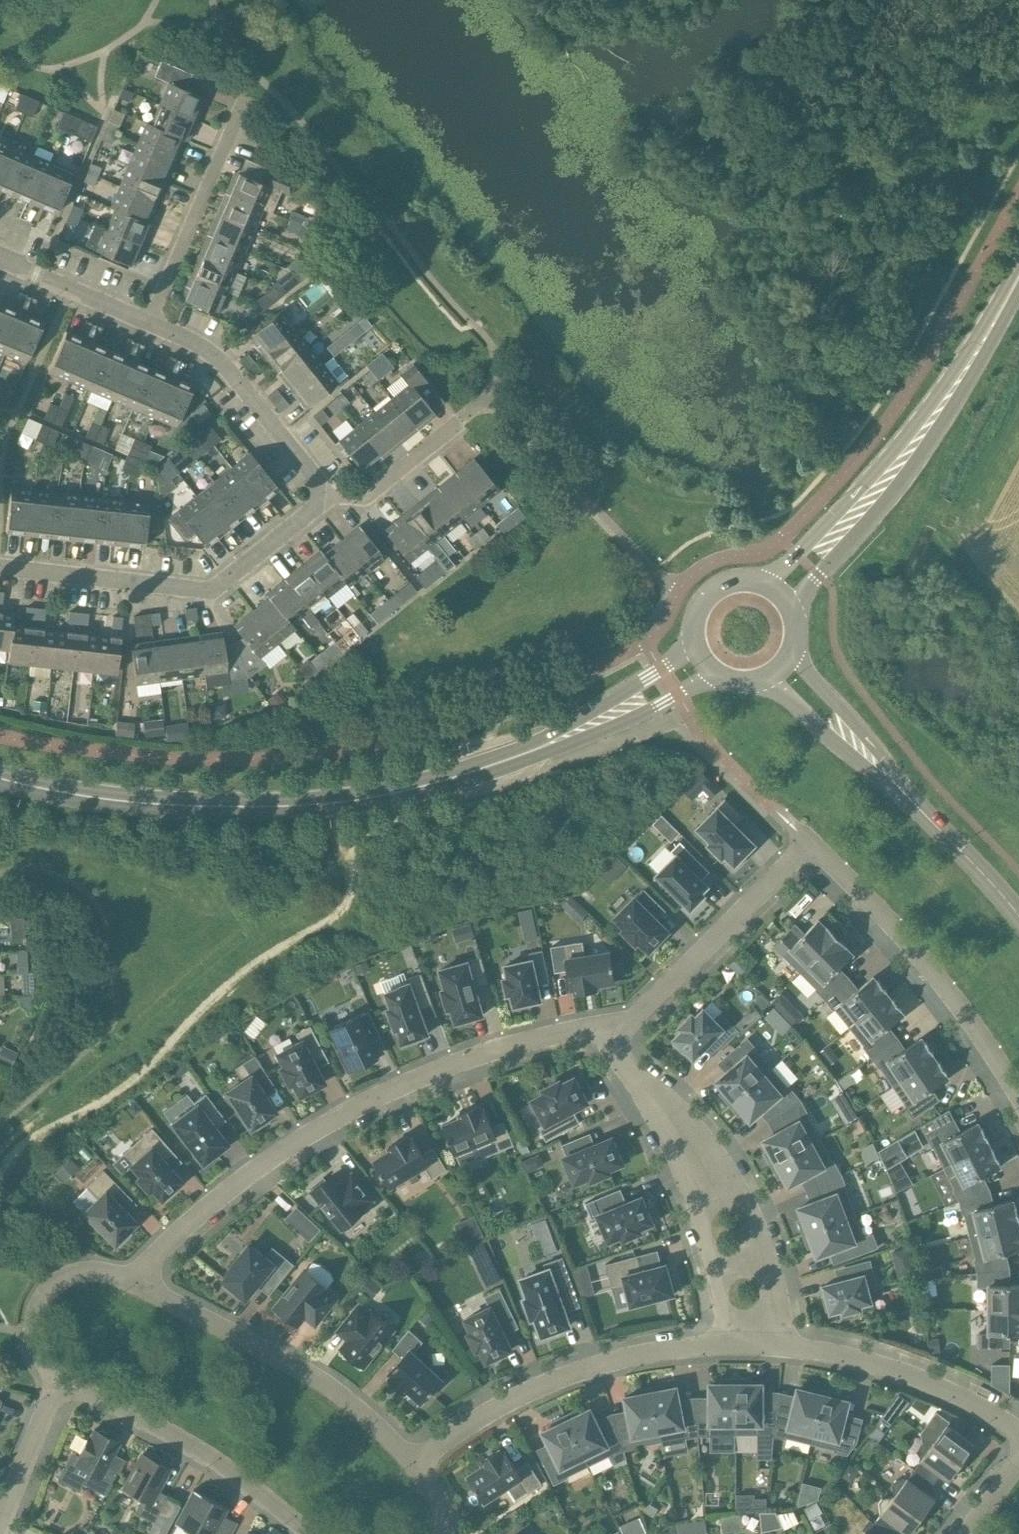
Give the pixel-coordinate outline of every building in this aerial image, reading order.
[(161,104),(198,120),(207,98),(187,90),(194,73),(162,59),(155,76),(170,82),(161,104)] [(134,92),(122,87),(118,96),(130,101),(134,92)] [(15,109),(24,112),(31,96),(22,93),(15,109)] [(31,96),(24,112),(33,116),(39,100),(31,96)] [(161,104),(152,124),(184,138),(184,139),(189,141),(198,120),(161,104)] [(67,130),(73,115),(64,111),(57,126),(67,130)] [(81,118),(73,115),(67,130),(91,141),(97,126),(81,118)] [(104,129),(116,134),(120,124),(109,120),(104,129)] [(138,143),(176,159),(184,139),(184,138),(152,124),(147,121),(138,143)] [(112,143),(116,134),(104,129),(101,138),(112,143)] [(10,144),(0,139),(0,168),(10,144)] [(138,143),(129,164),(167,180),(176,159),(138,143)] [(31,153),(10,144),(0,168),(0,188),(14,194),(31,153)] [(35,203),(52,161),(31,153),(14,194),(35,203)] [(74,171),(52,161),(35,203),(57,212),(74,171)] [(87,171),(98,176),(102,167),(91,162),(87,171)] [(158,201),(167,180),(129,164),(120,185),(158,201)] [(235,170),(226,192),(263,208),(263,209),(272,213),(282,191),(290,194),(297,180),(267,167),(261,181),(235,170)] [(98,176),(87,171),(83,180),(94,185),(98,176)] [(149,221),(158,201),(120,185),(111,207),(116,209),(116,208),(149,222),(149,221)] [(226,192),(217,213),(254,229),(263,209),(263,208),(226,192)] [(69,212),(80,217),(84,208),(73,203),(69,212)] [(31,207),(25,204),(20,216),(26,219),(31,207)] [(116,208),(116,209),(108,229),(144,244),(153,223),(149,221),(149,222),(116,208)] [(41,211),(35,209),(30,220),(36,223),(41,211)] [(294,210),(290,219),(301,224),(305,215),(294,210)] [(76,226),(80,217),(69,212),(65,222),(76,226)] [(254,229),(217,213),(208,234),(245,249),(254,229)] [(290,219),(286,229),(297,233),(302,235),(306,226),(301,224),(290,219)] [(95,223),(86,245),(98,250),(135,266),(144,244),(108,229),(95,223)] [(236,270),(245,249),(208,234),(199,255),(236,270)] [(227,291),(236,270),(199,255),(190,276),(227,291)] [(302,264),(294,270),(302,280),(310,273),(302,264)] [(271,286),(273,287),(281,296),(302,280),(294,270),(293,271),(291,270),(271,286)] [(218,313),(227,291),(190,276),(181,297),(218,313)] [(319,289),(312,280),(296,293),(303,302),(319,289)] [(261,312),(281,296),(273,287),(254,302),(261,312)] [(27,294),(21,291),(16,303),(22,305),(27,294)] [(37,298),(31,295),(26,307),(32,310),(37,298)] [(4,353),(22,311),(1,302),(0,305),(0,351),(4,353)] [(261,312),(254,302),(253,303),(254,303),(245,310),(253,319),(261,312)] [(264,353),(296,328),(281,309),(250,335),(264,353)] [(44,321),(22,311),(4,353),(26,362),(44,321)] [(371,326),(365,317),(349,330),(355,338),(371,326)] [(93,321),(86,319),(81,331),(88,333),(93,321)] [(103,326),(97,323),(92,335),(98,338),(103,326)] [(278,370),(310,345),(296,328),(264,353),(278,370)] [(48,371),(70,380),(87,339),(66,330),(48,371)] [(135,339),(129,337),(124,349),(130,351),(135,339)] [(87,339),(70,380),(91,389),(109,348),(87,339)] [(145,344),(139,341),(134,353),(140,356),(145,344)] [(292,388),(324,363),(310,345),(278,370),(292,388)] [(109,348),(91,389),(112,398),(130,357),(109,348)] [(246,367),(254,361),(248,353),(240,360),(246,367)] [(177,357),(171,355),(166,366),(172,369),(177,357)] [(324,363),(292,388),(307,406),(337,382),(340,386),(349,378),(347,376),(348,376),(333,356),(324,363)] [(112,398),(133,407),(151,366),(130,357),(112,398)] [(187,362),(181,359),(176,371),(182,373),(187,362)] [(254,361),(246,367),(252,375),(260,368),(254,361)] [(369,369),(377,379),(385,373),(377,363),(369,369)] [(133,407),(155,416),(172,375),(151,366),(133,407)] [(410,383),(392,397),(418,428),(436,414),(421,395),(433,386),(417,367),(405,377),(410,383)] [(377,379),(369,369),(361,376),(369,386),(377,379)] [(194,384),(172,375),(155,416),(176,425),(194,384)] [(274,403),(283,396),(277,388),(268,395),(274,403)] [(334,398),(341,408),(349,402),(342,392),(334,398)] [(289,404),(283,396),(274,403),(280,411),(289,404)] [(418,428),(392,397),(375,411),(400,443),(418,428)] [(341,408),(334,398),(326,404),(334,414),(341,408)] [(52,421),(59,406),(50,402),(44,417),(52,421)] [(68,409),(59,406),(52,421),(61,425),(68,409)] [(375,411),(357,425),(382,457),(400,443),(375,411)] [(94,439),(101,423),(92,420),(86,435),(94,439)] [(44,442),(50,427),(42,423),(35,439),(44,442)] [(110,427),(101,423),(94,439),(103,443),(110,427)] [(210,425),(203,431),(214,444),(221,438),(210,425)] [(364,472),(382,457),(357,425),(339,440),(364,472)] [(50,427),(44,442),(52,446),(59,430),(50,427)] [(207,450),(214,444),(203,431),(196,436),(207,450)] [(128,453),(136,457),(143,441),(134,437),(128,453)] [(77,457),(85,460),(92,444),(83,441),(77,457)] [(143,441),(136,457),(145,460),(152,445),(143,441)] [(100,448),(92,444),(85,460),(94,464),(100,448)] [(232,466),(260,501),(279,486),(251,451),(232,466)] [(130,473),(136,457),(128,453),(121,469),(130,473)] [(175,453),(167,459),(178,473),(186,467),(175,453)] [(145,460),(136,457),(130,473),(138,476),(145,460)] [(457,472),(482,503),(500,489),(475,457),(457,472)] [(171,479),(178,473),(167,459),(160,465),(171,479)] [(232,466),(214,481),(242,515),(260,501),(232,466)] [(464,518),(482,503),(457,472),(439,486),(464,518)] [(242,515),(214,481),(196,495),(224,530),(242,515)] [(31,533),(35,488),(12,486),(7,531),(31,533)] [(446,532),(464,518),(439,486),(421,500),(446,532)] [(53,536),(58,491),(35,488),(31,533),(53,536)] [(76,538),(81,493),(58,491),(53,536),(76,538)] [(99,540),(104,496),(81,493),(76,538),(99,540)] [(178,510),(167,519),(185,541),(196,532),(206,544),(217,535),(224,530),(196,495),(178,510)] [(122,543),(127,498),(104,496),(99,540),(122,543)] [(150,500),(127,498),(122,543),(145,545),(150,500)] [(278,510),(270,500),(265,504),(273,514),(278,510)] [(421,500),(403,515),(428,546),(438,558),(440,561),(447,570),(456,563),(437,540),(446,532),(421,500)] [(518,506),(508,514),(515,524),(526,516),(518,506)] [(270,517),(262,507),(256,511),(264,521),(270,517)] [(428,546),(403,515),(385,529),(410,561),(428,546)] [(361,524),(342,539),(367,570),(386,556),(361,524)] [(483,526),(476,532),(483,541),(490,536),(483,526)] [(243,538),(235,528),(230,533),(238,543),(243,538)] [(483,541),(476,532),(467,539),(474,548),(483,541)] [(234,545),(226,535),(221,540),(229,550),(234,545)] [(28,539),(21,538),(20,551),(26,551),(28,539)] [(39,540),(32,539),(31,552),(38,552),(39,540)] [(367,570),(342,539),(325,553),(324,553),(346,581),(349,585),(367,570)] [(73,543),(67,543),(65,555),(72,556),(73,543)] [(85,544),(78,544),(76,556),(83,557),(85,544)] [(119,548),(112,547),(111,560),(118,561),(119,548)] [(130,549),(123,548),(122,561),(129,562),(130,549)] [(303,564),(329,595),(346,581),(324,553),(325,553),(322,549),(303,564)] [(438,558),(429,565),(439,577),(447,570),(440,561),(438,558)] [(303,564),(286,578),(311,610),(311,609),(329,595),(303,564)] [(286,578),(268,592),(271,596),(296,628),(297,627),(294,623),(302,616),(311,628),(320,620),(311,609),(311,610),(286,578)] [(388,598),(396,608),(404,601),(396,592),(388,598)] [(271,596),(253,610),(278,642),(296,628),(271,596)] [(396,608),(388,598),(380,604),(388,614),(396,608)] [(35,619),(37,606),(27,605),(25,617),(35,619)] [(37,606),(35,619),(45,620),(46,608),(37,606)] [(198,618),(196,606),(186,608),(187,619),(198,618)] [(78,623),(80,611),(70,610),(68,622),(78,623)] [(278,642),(253,610),(235,625),(248,642),(237,647),(249,677),(266,664),(260,657),(278,642)] [(9,648),(9,649),(12,624),(13,624),(14,613),(0,611),(0,648),(9,648)] [(89,612),(80,611),(78,623),(88,625),(89,612)] [(160,611),(150,613),(151,624),(161,622),(160,611)] [(123,616),(113,614),(111,626),(121,628),(123,616)] [(360,620),(353,626),(360,636),(368,629),(360,620)] [(34,626),(13,624),(12,624),(9,649),(9,648),(8,660),(30,662),(34,626)] [(52,664),(56,629),(34,626),(30,662),(52,664)] [(360,636),(353,626),(345,633),(352,642),(360,636)] [(73,667),(77,631),(56,629),(52,664),(73,667)] [(229,683),(229,679),(249,677),(237,647),(225,652),(222,630),(199,633),(204,673),(206,686),(229,683)] [(99,633),(77,631),(73,667),(95,669),(99,633)] [(99,633),(95,669),(117,671),(121,636),(99,633)] [(176,636),(182,676),(204,673),(199,633),(176,636)] [(159,679),(182,676),(176,636),(154,639),(159,679)] [(159,679),(154,639),(131,642),(136,682),(159,679)] [(324,648),(317,655),(324,664),(332,658),(324,648)] [(317,671),(324,664),(317,655),(309,661),(317,671)] [(693,797),(702,787),(712,796),(719,789),(702,772),(684,789),(693,797)] [(746,853),(755,845),(734,824),(743,815),(726,798),(717,807),(718,809),(699,828),(712,842),(710,844),(723,857),(725,855),(735,865),(737,862),(739,865),(748,856),(746,853)] [(671,851),(676,856),(657,875),(691,909),(705,895),(702,892),(708,886),(694,871),(702,863),(681,841),(671,851)] [(669,931),(657,919),(653,915),(662,906),(645,889),(636,898),(635,898),(616,918),(626,928),(623,930),(636,944),(639,941),(649,951),(652,949),(654,951),(663,942),(661,940),(669,931)] [(530,906),(517,909),(524,939),(538,935),(530,906)] [(801,972),(838,935),(828,925),(826,927),(819,920),(800,939),(791,930),(774,947),(783,956),(784,955),(801,972)] [(826,999),(844,983),(834,973),(853,954),(846,947),(848,945),(838,935),(801,972),(818,989),(817,990),(826,999)] [(586,956),(583,941),(552,947),(556,972),(569,970),(572,989),(575,988),(576,993),(597,989),(596,985),(615,982),(613,969),(614,969),(614,965),(612,965),(610,952),(586,956)] [(27,950),(19,951),(20,964),(28,964),(27,950)] [(531,960),(506,966),(509,978),(504,979),(508,994),(512,994),(515,1006),(517,1005),(518,1009),(531,1006),(530,1003),(541,1000),(536,976),(548,974),(543,950),(530,953),(531,960)] [(475,987),(489,983),(482,957),(467,961),(467,962),(441,970),(447,989),(443,990),(449,1009),(452,1008),(457,1022),(459,1022),(460,1025),(465,1023),(473,1021),(472,1018),(483,1015),(475,987)] [(420,1009),(433,1004),(422,973),(407,979),(409,984),(384,993),(389,1008),(386,1009),(393,1029),(397,1028),(402,1043),(405,1042),(406,1045),(418,1041),(417,1038),(429,1034),(424,1021),(420,1009)] [(850,1027),(889,995),(886,991),(888,990),(879,979),(877,981),(874,976),(853,994),(844,983),(826,999),(834,1009),(835,1008),(850,1027)] [(34,993),(33,981),(24,981),(24,994),(34,993)] [(892,999),(889,995),(850,1027),(866,1045),(864,1046),(872,1056),(892,1042),(883,1031),(904,1014),(901,1010),(903,1008),(894,998),(892,999)] [(778,999),(763,1012),(781,1032),(795,1020),(778,999)] [(715,1020),(704,1010),(696,1018),(693,1015),(680,1027),(683,1030),(675,1039),(677,1041),(675,1043),(684,1052),(686,1050),(694,1058),(713,1040),(721,1048),(739,1031),(721,1013),(715,1020)] [(380,1037),(368,1011),(357,1016),(328,1029),(347,1070),(350,1069),(351,1071),(365,1065),(364,1062),(376,1056),(369,1042),(380,1037)] [(326,1056),(310,1026),(296,1033),(300,1041),(277,1054),(283,1066),(280,1068),(289,1085),(292,1083),(299,1096),(302,1094),(303,1097),(314,1091),(313,1088),(324,1083),(313,1063),(326,1056)] [(721,1093),(730,1104),(772,1068),(755,1049),(756,1048),(748,1038),(729,1054),(738,1063),(717,1081),(725,1090),(721,1093)] [(899,1053),(892,1042),(872,1056),(880,1068),(881,1067),(894,1086),(935,1058),(932,1054),(934,1053),(927,1041),(925,1043),(922,1038),(899,1053)] [(267,1075),(254,1055),(234,1068),(243,1081),(226,1092),(250,1129),(253,1126),(255,1130),(267,1121),(265,1118),(275,1111),(256,1083),(267,1075)] [(938,1062),(935,1058),(894,1086),(908,1106),(906,1107),(914,1117),(933,1104),(927,1094),(949,1078),(946,1074),(948,1072),(940,1061),(938,1062)] [(183,1064),(173,1071),(178,1077),(188,1070),(183,1064)] [(772,1068),(730,1104),(740,1115),(743,1112),(751,1121),(771,1103),(781,1114),(801,1100),(790,1087),(788,1088),(772,1068)] [(576,1080),(575,1078),(562,1084),(560,1081),(544,1090),(546,1093),(533,1100),(546,1124),(539,1127),(547,1141),(575,1126),(569,1113),(588,1102),(582,1092),(585,1090),(579,1079),(576,1080)] [(216,1152),(227,1144),(210,1122),(221,1114),(205,1093),(194,1102),(196,1105),(172,1123),(202,1163),(206,1160),(208,1163),(218,1155),(216,1152)] [(801,1100),(781,1114),(788,1127),(765,1140),(770,1151),(766,1153),(773,1165),(821,1139),(808,1117),(810,1116),(801,1100)] [(462,1118),(444,1125),(449,1137),(448,1137),(450,1141),(451,1141),(456,1153),(461,1165),(477,1158),(478,1159),(498,1152),(514,1145),(504,1121),(492,1126),(485,1109),(482,1110),(480,1105),(460,1114),(462,1118)] [(945,1167),(990,1145),(987,1140),(989,1139),(983,1127),(981,1128),(979,1123),(954,1135),(949,1124),(927,1135),(933,1147),(934,1146),(945,1167)] [(173,1152),(152,1128),(131,1146),(134,1150),(125,1157),(132,1164),(131,1165),(140,1176),(137,1179),(148,1191),(151,1188),(161,1199),(163,1197),(165,1200),(175,1191),(173,1188),(181,1181),(164,1161),(173,1152)] [(590,1147),(585,1135),(563,1145),(567,1156),(565,1157),(575,1183),(590,1177),(591,1181),(611,1173),(609,1169),(624,1163),(622,1160),(625,1159),(620,1147),(617,1148),(613,1137),(590,1147)] [(410,1140),(408,1136),(389,1147),(392,1151),(376,1160),(382,1171),(381,1172),(383,1176),(384,1175),(391,1186),(425,1166),(432,1179),(448,1170),(434,1148),(423,1154),(413,1138),(410,1140)] [(821,1139),(773,1165),(780,1178),(784,1175),(789,1186),(813,1173),(820,1185),(842,1175),(834,1161),(833,1162),(821,1139)] [(909,1156),(899,1139),(879,1150),(887,1169),(909,1156)] [(992,1150),(990,1145),(945,1167),(956,1189),(955,1189),(961,1201),(983,1193),(977,1179),(1001,1167),(998,1162),(1000,1161),(994,1149),(992,1150)] [(122,1188),(104,1170),(87,1186),(98,1198),(84,1212),(114,1243),(117,1241),(120,1243),(130,1233),(128,1230),(136,1222),(112,1198),(122,1188)] [(347,1188),(335,1174),(326,1181),(324,1178),(314,1186),(316,1189),(313,1192),(342,1229),(365,1211),(363,1208),(373,1200),(357,1180),(347,1188)] [(799,1220),(804,1234),(855,1214),(846,1190),(848,1190),(842,1175),(820,1185),(825,1198),(799,1208),(804,1219),(799,1220)] [(622,1205),(616,1191),(586,1203),(593,1219),(599,1216),(609,1241),(622,1236),(624,1239),(641,1232),(640,1228),(653,1223),(652,1220),(655,1219),(650,1207),(647,1208),(642,1197),(622,1205)] [(1018,1224),(1018,1222),(1018,1219),(1018,1212),(1017,1205),(1015,1206),(1014,1201),(987,1207),(983,1193),(961,1201),(964,1213),(965,1213),(971,1236),(1018,1224)] [(476,1211),(454,1221),(463,1242),(485,1232),(476,1211)] [(864,1237),(855,1214),(804,1234),(809,1247),(814,1245),(818,1256),(843,1247),(847,1258),(878,1247),(873,1234),(864,1237)] [(549,1215),(531,1220),(542,1255),(559,1250),(549,1215)] [(971,1236),(977,1260),(976,1260),(979,1271),(979,1272),(1003,1269),(999,1254),(1018,1250),(1018,1224),(971,1236)] [(484,1239),(468,1247),(487,1284),(503,1277),(484,1239)] [(266,1257),(251,1245),(223,1279),(226,1281),(223,1284),(235,1294),(237,1290),(247,1298),(263,1278),(276,1288),(294,1265),(274,1248),(266,1257)] [(639,1255),(606,1264),(613,1289),(626,1286),(632,1305),(674,1294),(673,1290),(677,1289),(673,1275),(669,1276),(666,1264),(643,1271),(639,1255)] [(562,1258),(546,1264),(548,1270),(523,1279),(529,1298),(526,1299),(532,1318),(536,1316),(543,1335),(547,1334),(548,1338),(560,1333),(558,1330),(570,1326),(560,1300),(575,1294),(562,1258)] [(877,1285),(870,1260),(846,1267),(850,1279),(825,1286),(827,1297),(824,1297),(828,1310),(831,1309),(831,1312),(843,1309),(844,1313),(861,1309),(860,1304),(871,1301),(867,1287),(877,1285)] [(969,1280),(979,1280),(979,1286),(990,1286),(990,1309),(1018,1309),(1018,1285),(1003,1285),(1003,1269),(979,1272),(979,1271),(969,1273),(969,1280)] [(329,1288),(306,1270),(276,1307),(279,1310),(277,1313),(287,1321),(290,1318),(299,1325),(306,1316),(316,1325),(337,1299),(327,1291),(329,1288)] [(368,1277),(360,1287),(369,1296),(378,1286),(368,1277)] [(517,1322),(501,1289),(485,1297),(490,1307),(466,1319),(473,1332),(469,1334),(477,1350),(481,1349),(487,1362),(490,1360),(491,1363),(503,1357),(502,1354),(512,1349),(503,1329),(517,1322)] [(370,1314),(359,1305),(342,1327),(352,1335),(342,1348),(351,1355),(348,1358),(359,1367),(361,1364),(365,1366),(394,1329),(372,1311),(370,1314)] [(990,1309),(990,1333),(979,1333),(979,1346),(1003,1346),(1003,1334),(1018,1334),(1018,1309),(990,1309)] [(437,1316),(427,1310),(417,1318),(430,1326),(437,1316)] [(423,1342),(409,1329),(393,1349),(403,1358),(390,1372),(393,1374),(389,1378),(405,1392),(408,1389),(422,1402),(431,1392),(432,1393),(435,1390),(434,1389),(442,1380),(413,1353),(423,1342)] [(1010,1364),(992,1364),(992,1384),(1010,1394),(1010,1364)] [(736,1434),(736,1379),(722,1379),(722,1384),(710,1384),(710,1411),(696,1411),(698,1435),(711,1435),(711,1434),(736,1434)] [(751,1379),(736,1379),(736,1434),(758,1434),(758,1458),(772,1458),(774,1435),(777,1412),(778,1406),(762,1406),(762,1384),(751,1384),(751,1379)] [(698,1435),(696,1411),(682,1414),(677,1387),(665,1389),(664,1385),(650,1387),(661,1441),(686,1436),(686,1438),(698,1435)] [(623,1450),(624,1450),(636,1447),(636,1446),(661,1441),(650,1387),(637,1390),(637,1395),(626,1397),(631,1424),(616,1427),(623,1450)] [(792,1415),(777,1412),(774,1435),(787,1438),(787,1437),(812,1443),(825,1390),(811,1387),(810,1391),(798,1389),(792,1415)] [(839,1393),(825,1390),(812,1443),(836,1449),(835,1451),(848,1454),(857,1442),(859,1432),(842,1428),(849,1401),(837,1398),(839,1393)] [(900,1413),(891,1407),(877,1426),(886,1432),(900,1413)] [(578,1410),(565,1416),(589,1465),(611,1454),(615,1463),(626,1458),(624,1450),(623,1450),(616,1427),(602,1433),(590,1409),(580,1414),(578,1410)] [(923,1443),(935,1441),(963,1462),(976,1444),(949,1424),(951,1421),(937,1410),(921,1431),(923,1443)] [(589,1465),(565,1416),(552,1422),(555,1426),(544,1432),(556,1456),(544,1461),(555,1483),(567,1477),(567,1476),(589,1465)] [(99,1431),(95,1429),(90,1437),(88,1436),(78,1455),(80,1456),(76,1464),(89,1472),(83,1483),(105,1495),(117,1472),(107,1466),(119,1442),(108,1436),(107,1432),(102,1430),(99,1431)] [(915,1469),(934,1483),(941,1474),(949,1480),(963,1462),(935,1441),(923,1443),(920,1448),(921,1459),(922,1459),(915,1469)] [(503,1454),(500,1449),(482,1461),(485,1465),(469,1476),(476,1486),(475,1487),(477,1491),(479,1490),(486,1501),(519,1479),(528,1493),(543,1484),(528,1461),(517,1469),(506,1452),(503,1454)] [(169,1468),(143,1454),(124,1489),(142,1499),(135,1512),(154,1522),(158,1514),(167,1496),(168,1495),(157,1490),(169,1468)] [(895,1496),(923,1516),(936,1499),(927,1492),(934,1483),(915,1469),(908,1478),(896,1479),(893,1484),(895,1496)] [(796,1508),(818,1512),(823,1484),(800,1480),(796,1508)] [(193,1489),(175,1523),(195,1533),(229,1533),(235,1522),(222,1515),(227,1507),(193,1489)] [(794,1525),(793,1509),(765,1511),(764,1494),(736,1495),(737,1509),(758,1508),(759,1526),(794,1525)] [(180,1503),(167,1496),(158,1514),(170,1521),(180,1503)] [(923,1516),(895,1496),(883,1497),(880,1502),(881,1513),(882,1513),(875,1523),(889,1533),(890,1533),(897,1533),(901,1528),(909,1533),(923,1516)] [(646,1532),(641,1517),(608,1529),(610,1533),(641,1533),(646,1532)] [(705,1518),(677,1521),(678,1533),(706,1533),(705,1518)] [(889,1533),(875,1523),(870,1519),(863,1528),(866,1531),(863,1533),(888,1533),(889,1533)]
